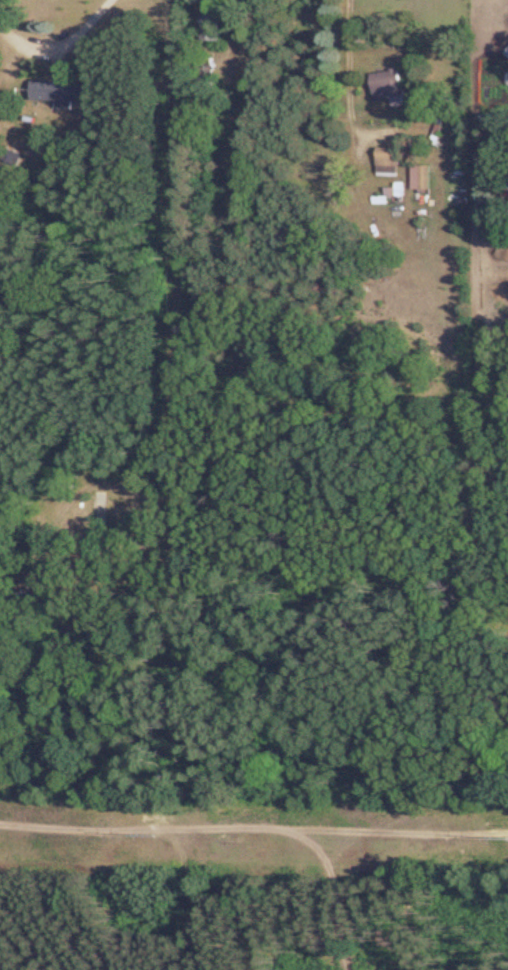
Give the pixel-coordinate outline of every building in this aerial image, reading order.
[(390,99),(390,106),(401,105),(400,73),(368,74),(369,100),(390,99)] [(395,150),(376,149),(375,172),(395,173),(395,150)]
